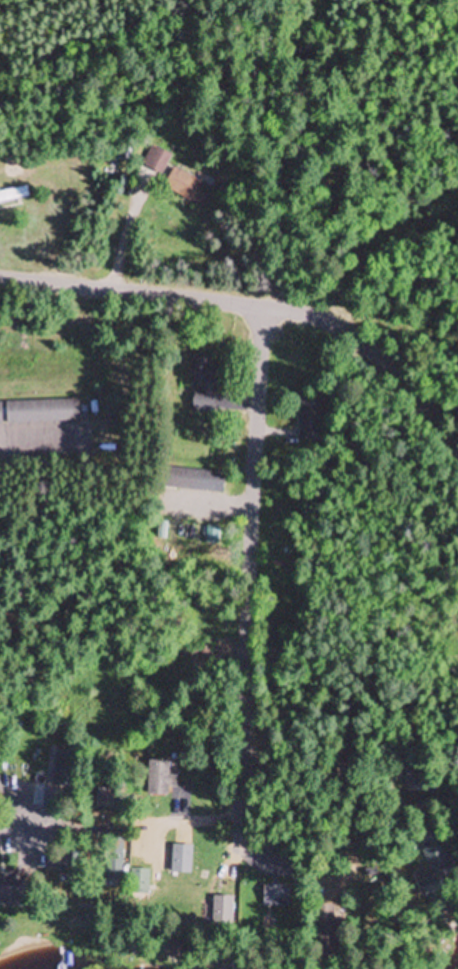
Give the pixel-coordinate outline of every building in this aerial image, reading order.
[(162,174),(172,155),(152,145),(142,164),(162,174)] [(203,208),(213,188),(173,168),(163,187),(203,208)] [(0,191),(0,204),(29,199),(27,186),(0,191)] [(191,356),(191,386),(193,386),(194,412),(214,412),(214,355),(191,356)] [(300,441),(321,441),(321,398),(300,398),(300,441)] [(0,403),(0,424),(79,422),(79,400),(0,403)] [(223,493),(225,473),(165,467),(163,487),(223,493)] [(52,787),(72,788),(74,757),(54,756),(52,787)] [(148,761),(148,797),(168,797),(168,788),(177,788),(177,777),(168,777),(168,762),(148,761)] [(123,882),(123,838),(107,838),(107,882),(123,882)] [(453,878),(446,844),(424,849),(431,882),(453,878)] [(190,874),(189,849),(173,850),(174,875),(190,874)] [(149,870),(131,870),(131,897),(149,897),(149,870)] [(24,903),(24,871),(0,871),(0,902),(24,903)] [(290,886),(263,886),(263,909),(290,909),(290,886)]
